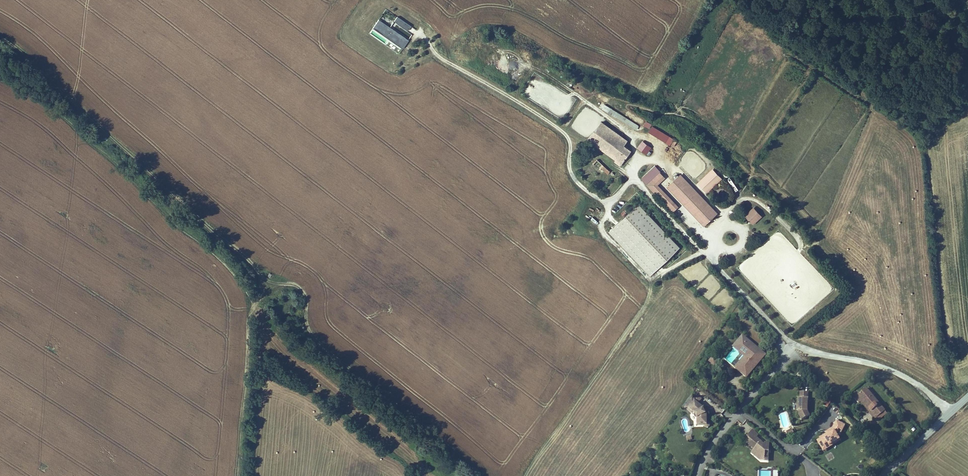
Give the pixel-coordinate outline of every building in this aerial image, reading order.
[(393,20),(407,30),(411,25),(397,15),(393,20)] [(403,48),(409,39),(378,18),(372,27),(403,48)] [(636,129),(639,124),(604,102),(601,107),(636,129)] [(606,154),(615,141),(622,146),(627,140),(601,122),(588,141),(606,154)] [(653,124),(649,130),(674,145),(678,139),(653,124)] [(615,141),(606,154),(617,161),(622,165),(631,152),(622,146),(615,141)] [(642,141),(637,148),(647,155),(652,148),(642,141)] [(603,166),(604,165),(597,159),(592,165),(599,171),(601,168),(608,174),(610,171),(603,166)] [(647,185),(660,172),(654,166),(641,179),(647,185)] [(722,179),(712,169),(699,181),(709,191),(722,179)] [(673,213),(679,207),(658,185),(665,178),(660,172),(647,185),(646,185),(673,213)] [(680,175),(667,188),(701,224),(715,211),(680,175)] [(707,193),(709,191),(699,181),(697,184),(707,193)] [(608,232),(650,276),(680,247),(639,203),(608,232)] [(753,208),(744,216),(749,221),(753,218),(757,221),(762,216),(753,208)] [(718,214),(715,211),(701,224),(704,227),(718,214)] [(738,344),(744,337),(742,336),(732,349),(744,358),(745,359),(750,353),(738,344)] [(759,354),(762,352),(744,337),(738,344),(750,353),(745,359),(747,360),(739,370),(746,376),(762,357),(759,354)] [(766,355),(762,352),(759,354),(762,357),(746,376),(739,370),(747,360),(745,359),(744,358),(735,370),(747,379),(766,355)] [(714,367),(719,361),(713,356),(708,362),(714,367)] [(867,388),(854,398),(859,404),(860,403),(874,420),(885,411),(867,388)] [(808,412),(809,393),(804,393),(804,400),(800,399),(798,399),(797,412),(799,412),(799,416),(803,422),(811,416),(808,412)] [(693,412),(699,405),(695,402),(688,411),(694,416),(695,414),(693,412)] [(710,418),(706,410),(699,405),(693,412),(695,414),(698,416),(697,417),(698,420),(700,421),(700,428),(707,428),(707,429),(708,429),(710,429),(711,429),(711,428),(711,425),(710,425),(710,418)] [(823,452),(840,442),(836,434),(837,434),(839,430),(842,432),(845,427),(837,422),(833,429),(826,433),(826,435),(827,436),(823,439),(822,437),(819,439),(820,439),(817,441),(823,452)] [(758,436),(752,431),(747,438),(749,439),(745,443),(754,450),(751,455),(760,462),(769,462),(770,444),(765,444),(764,446),(762,445),(763,443),(757,438),(758,436)]
